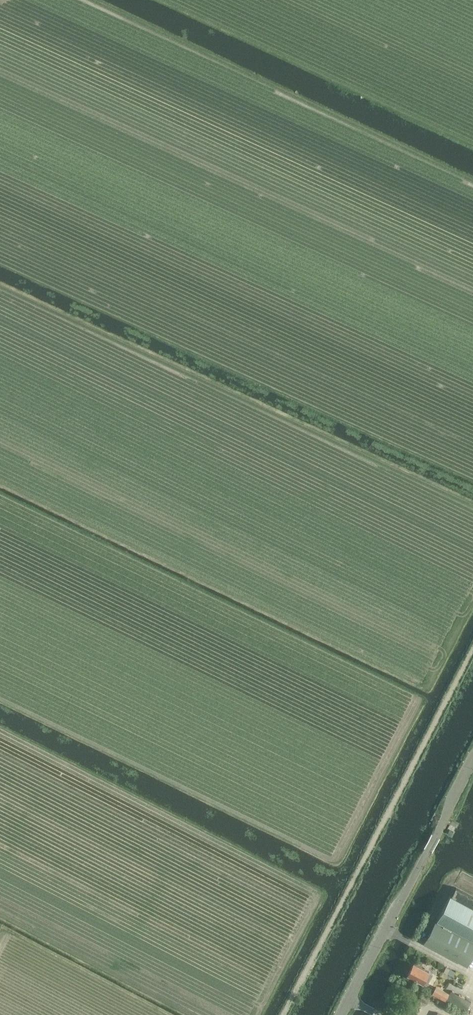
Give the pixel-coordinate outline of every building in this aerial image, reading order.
[(456,883),(472,891),(472,878),(462,872),(456,883)] [(472,954),(472,908),(450,895),(424,943),(466,965),(472,954)] [(429,971),(413,963),(407,974),(423,983),(429,971)] [(433,994),(445,1000),(465,1011),(471,1002),(468,1000),(469,997),(466,996),(465,998),(451,991),(449,994),(436,986),(433,994)]
